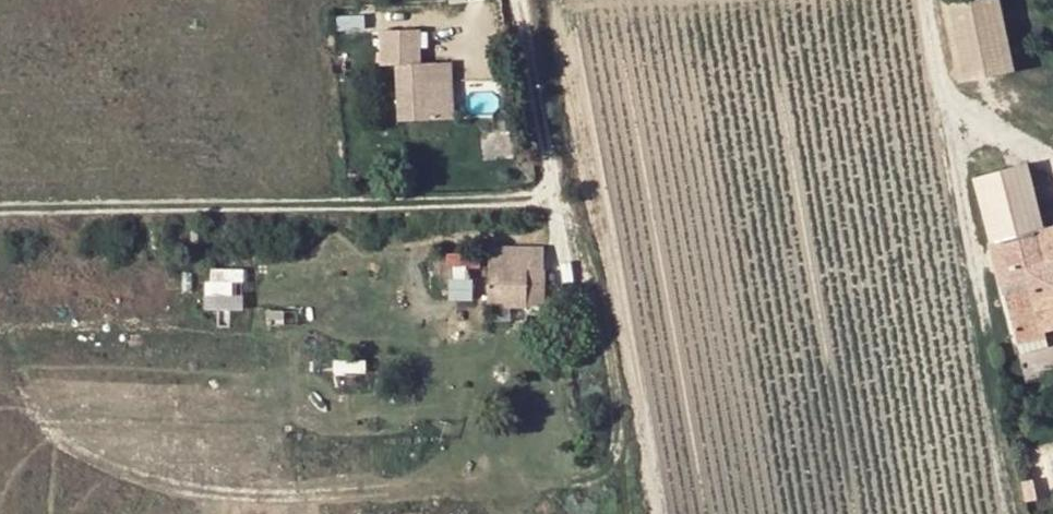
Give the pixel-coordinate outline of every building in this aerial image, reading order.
[(1009,64),(991,0),(936,0),(956,77),(1009,64)] [(364,13),(334,15),(335,30),(364,28),(364,13)] [(416,26),(378,28),(380,63),(392,62),(393,77),(395,118),(430,116),(427,60),(418,60),(416,26)] [(450,58),(427,60),(430,116),(452,115),(450,58)] [(1029,162),(972,175),(1019,344),(1021,343),(1046,336),(1047,336),(1045,326),(1052,324),(1052,225),(1046,227),(1029,162)] [(485,267),(487,307),(531,305),(537,304),(536,247),(484,249),(485,267)] [(209,307),(247,307),(247,268),(209,268),(209,307)] [(1024,356),(1049,350),(1046,336),(1021,343),(1024,356)]
